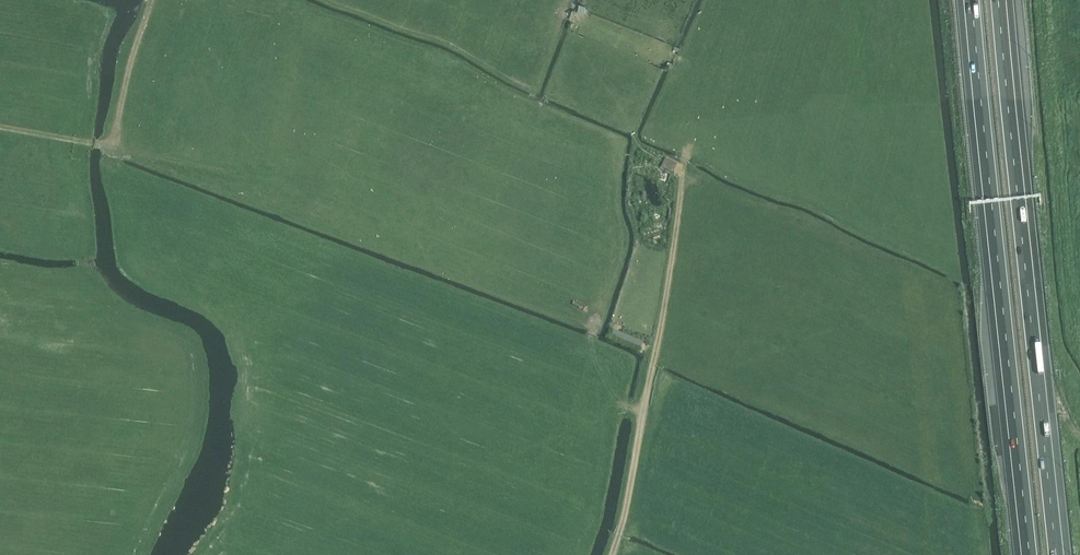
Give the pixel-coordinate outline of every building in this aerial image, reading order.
[(662,165),(661,167),(662,168),(672,173),(677,163),(666,158),(662,165)]
